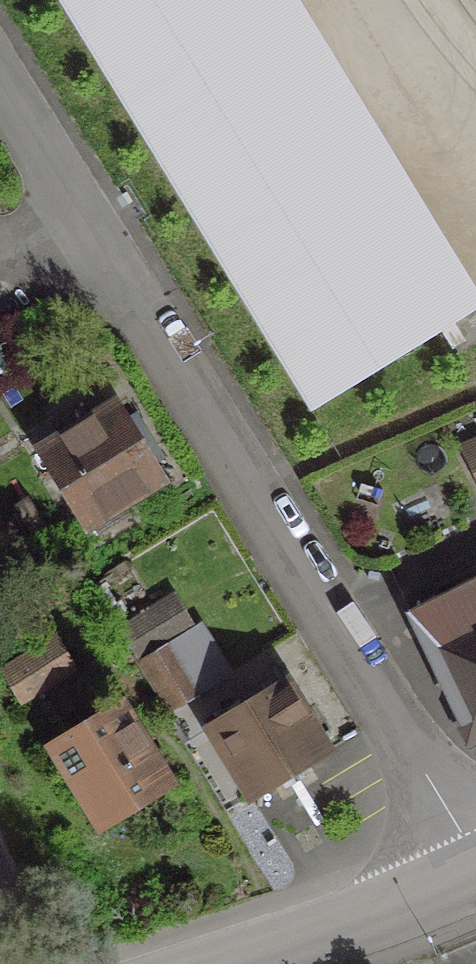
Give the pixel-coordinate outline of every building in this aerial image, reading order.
[(298,411),(472,306),(287,0),(49,0),(298,411)] [(65,433),(33,452),(80,528),(86,524),(93,535),(122,517),(115,506),(157,481),(110,405),(83,422),(76,410),(57,421),(65,433)] [(462,452),(475,480),(475,446),(462,452)] [(404,616),(464,739),(469,736),(468,735),(475,731),(475,581),(404,616)] [(168,598),(115,630),(163,710),(195,691),(164,640),(186,627),(168,598)] [(0,670),(0,676),(13,698),(65,666),(49,639),(0,670)] [(237,709),(203,729),(245,798),(323,751),(281,683),(237,709)] [(116,704),(45,747),(94,828),(165,785),(116,704)]
